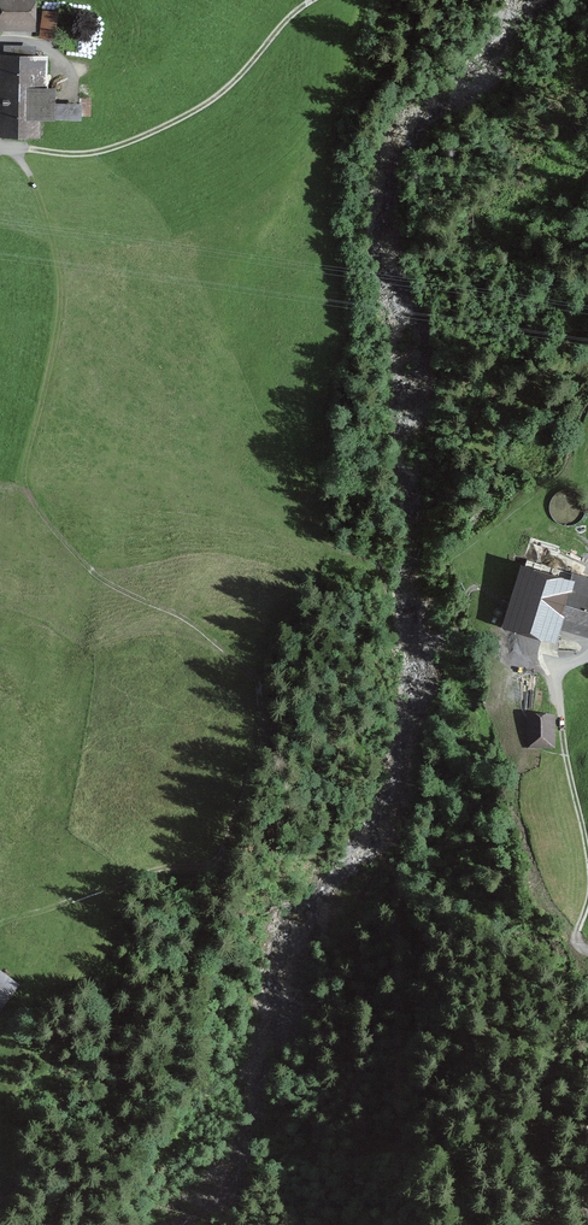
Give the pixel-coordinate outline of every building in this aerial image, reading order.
[(6,19),(6,24),(36,25),(36,0),(0,0),(0,19),(6,19)] [(41,39),(58,40),(60,12),(42,11),(41,39)] [(73,16),(61,13),(59,22),(71,25),(73,16)] [(50,92),(41,92),(42,61),(33,61),(34,53),(4,52),(2,136),(31,137),(31,119),(78,120),(79,110),(50,109),(50,92)] [(579,525),(587,501),(559,491),(550,514),(579,525)] [(562,644),(552,641),(557,624),(587,634),(587,591),(540,576),(541,574),(526,570),(513,610),(527,614),(521,632),(544,639),(540,653),(558,659),(562,644)] [(548,727),(530,725),(528,747),(546,749),(548,727)] [(14,989),(0,978),(0,1004),(2,1005),(14,989)]
